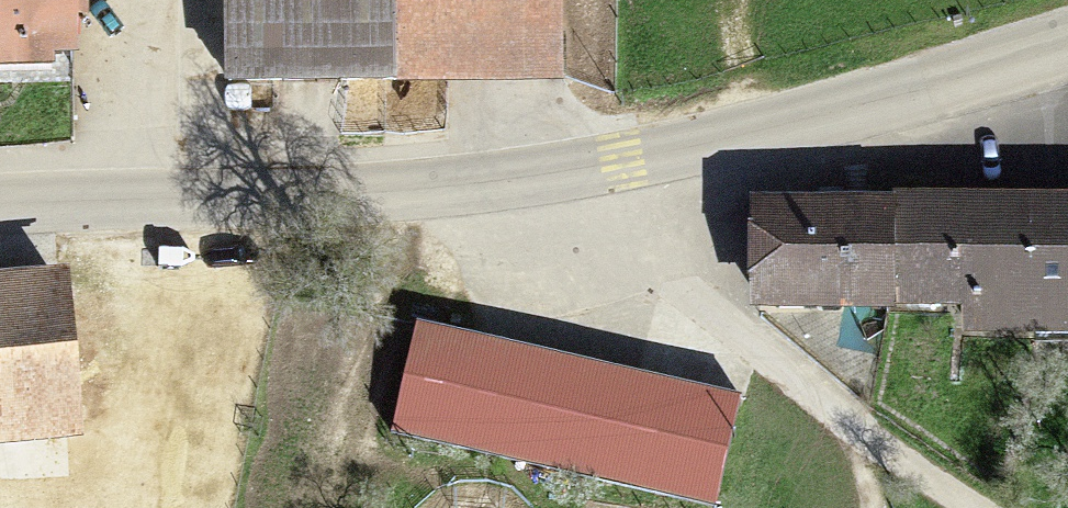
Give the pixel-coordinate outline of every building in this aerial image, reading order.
[(75,74),(76,0),(0,0),(0,73),(75,74)] [(393,97),(392,0),(233,0),(234,99),(393,97)] [(393,97),(564,96),(563,0),(392,0),(393,97)] [(761,220),(762,318),(974,317),(974,340),(1067,340),(1067,218),(761,220)] [(0,284),(0,441),(75,436),(64,280),(0,284)] [(386,435),(699,507),(706,507),(731,402),(411,327),(386,435)]
